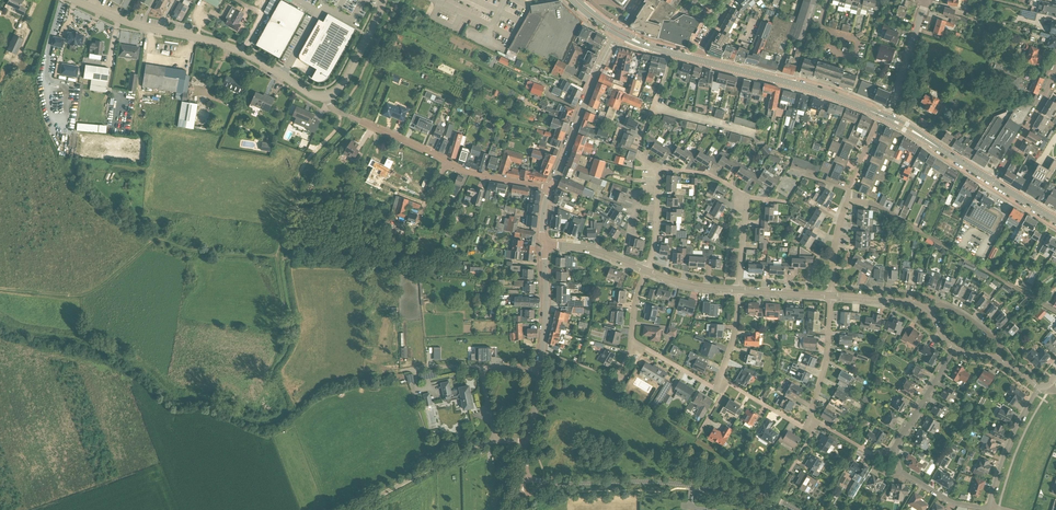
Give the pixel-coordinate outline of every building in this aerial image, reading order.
[(7,4),(19,9),(17,12),(23,15),(26,9),(20,7),(23,0),(9,0),(7,4)] [(126,9),(131,0),(110,0),(126,9)] [(155,9),(161,13),(166,4),(165,4),(167,1),(171,3),(172,0),(160,0),(155,9)] [(268,22),(255,45),(280,58),(292,36),(305,13),(296,8),(293,6),(290,4),(289,5),(281,0),(268,22)] [(276,0),(275,0),(269,0),(264,12),(269,15),(276,0)] [(477,46),(513,64),(521,48),(544,59),(567,14),(567,13),(567,14),(552,0),(529,0),(503,50),(481,39),(477,46)] [(667,2),(668,0),(646,0),(644,3),(643,3),(641,7),(640,7),(637,12),(638,12),(635,16),(634,17),(636,18),(633,23),(632,24),(631,25),(631,26),(631,27),(631,28),(631,29),(632,29),(633,30),(634,30),(635,30),(636,30),(643,32),(644,33),(644,34),(648,36),(654,38),(654,37),(658,39),(658,38),(659,38),(660,33),(662,25),(648,21),(654,11),(656,12),(660,4),(675,13),(677,9),(667,2)] [(749,4),(745,0),(739,0),(738,1),(741,4),(738,7),(744,11),(745,9),(750,5),(749,4)] [(796,24),(793,23),(789,36),(805,42),(818,0),(804,0),(796,24)] [(845,7),(851,8),(853,0),(846,0),(845,7)] [(851,8),(851,9),(857,11),(859,7),(860,0),(853,0),(851,8)] [(859,7),(857,11),(856,15),(860,16),(861,10),(867,11),(868,10),(869,7),(870,0),(860,0),(859,7)] [(869,7),(868,10),(878,13),(879,7),(875,6),(877,0),(870,0),(869,7)] [(907,4),(906,7),(900,5),(897,15),(897,16),(905,19),(905,18),(907,12),(907,11),(908,8),(907,8),(909,5),(912,6),(913,2),(907,0),(906,0),(905,4),(907,4)] [(1038,0),(1037,0),(1031,0),(1029,6),(1032,6),(1031,12),(1037,13),(1055,18),(1055,4),(1038,0)] [(172,16),(181,21),(188,7),(180,3),(172,16)] [(742,14),(744,11),(738,7),(736,10),(732,8),(729,13),(737,17),(740,19),(743,15),(742,14)] [(240,25),(238,24),(244,14),(232,8),(226,18),(228,19),(225,24),(237,31),(240,25)] [(955,10),(945,8),(943,15),(949,16),(948,18),(953,19),(967,23),(968,18),(954,15),(955,10)] [(1035,21),(1037,13),(1031,12),(1021,9),(1020,16),(1026,17),(1026,18),(1035,21)] [(734,23),(737,17),(729,13),(726,18),(734,23)] [(659,38),(659,39),(688,48),(692,33),(694,34),(695,29),(697,29),(701,20),(684,15),(674,21),(670,20),(663,20),(662,25),(660,33),(659,38)] [(759,67),(767,69),(777,71),(782,57),(789,36),(793,23),(775,16),(772,25),(757,66),(759,67)] [(328,18),(327,18),(328,18),(325,23),(322,28),(317,38),(314,42),(314,43),(311,47),(311,48),(309,52),(308,52),(309,52),(306,57),(303,62),(319,71),(316,76),(322,80),(321,81),(322,82),(324,81),(325,80),(327,78),(329,76),(329,77),(356,30),(355,30),(349,26),(348,25),(348,26),(347,29),(343,27),(343,26),(332,20),(328,18)] [(738,25),(734,23),(726,18),(723,23),(731,28),(733,29),(734,30),(738,25)] [(936,26),(944,29),(945,25),(954,28),(955,24),(946,22),(938,19),(936,26)] [(1055,36),(1055,21),(1052,21),(1045,20),(1044,26),(1048,26),(1048,27),(1050,27),(1050,30),(1050,35),(1055,36)] [(745,63),(749,64),(757,66),(772,25),(762,21),(756,36),(759,37),(752,56),(748,55),(745,63)] [(728,37),(733,29),(731,28),(723,23),(720,29),(724,31),(723,34),(728,37)] [(884,24),(883,28),(882,31),(886,33),(884,39),(897,43),(899,37),(898,37),(899,33),(890,30),(891,26),(884,24)] [(593,31),(586,27),(583,26),(577,38),(579,39),(578,40),(579,41),(577,44),(581,46),(583,43),(584,41),(589,44),(588,45),(591,47),(589,50),(595,53),(594,54),(599,56),(603,48),(601,48),(602,46),(603,46),(605,42),(606,42),(607,41),(606,40),(607,39),(597,33),(593,31)] [(944,29),(936,26),(933,33),(942,36),(946,37),(947,34),(943,32),(944,29)] [(1047,46),(1055,49),(1055,36),(1050,35),(1033,30),(1032,30),(1031,35),(1029,40),(1047,46)] [(68,32),(66,43),(71,44),(69,49),(70,50),(70,51),(71,51),(72,51),(72,52),(73,52),(74,52),(75,52),(76,51),(77,45),(82,46),(84,36),(80,35),(80,33),(73,31),(73,33),(68,32)] [(712,45),(709,51),(722,57),(725,50),(727,45),(730,38),(728,37),(723,34),(720,32),(716,40),(714,40),(713,42),(712,44),(712,45)] [(24,39),(14,35),(7,51),(16,55),(24,39)] [(54,37),(52,46),(62,48),(64,39),(54,37)] [(1040,49),(1037,48),(1036,49),(1033,48),(1035,43),(1018,38),(1016,41),(1020,43),(1022,42),(1026,44),(1024,49),(1027,51),(1028,50),(1030,51),(1026,61),(1034,65),(1035,63),(1038,64),(1043,52),(1039,50),(1040,49)] [(91,43),(89,54),(101,56),(102,50),(103,49),(104,49),(104,48),(103,47),(103,46),(103,42),(96,42),(96,44),(91,43)] [(940,44),(940,45),(930,43),(928,48),(930,48),(928,56),(945,61),(948,50),(944,49),(945,45),(940,44)] [(580,71),(590,75),(599,56),(594,54),(574,44),(573,45),(564,63),(573,67),(578,56),(583,58),(582,59),(583,61),(584,62),(580,71)] [(119,56),(125,57),(125,55),(132,56),(132,58),(137,59),(139,48),(131,47),(127,47),(128,46),(121,45),(119,56)] [(725,50),(722,57),(729,60),(735,48),(727,45),(725,50)] [(896,49),(881,45),(876,59),(882,61),(882,60),(892,63),(896,49)] [(729,60),(734,62),(735,59),(745,63),(748,55),(750,51),(740,47),(739,50),(735,48),(729,60)] [(785,63),(782,73),(794,76),(796,66),(798,60),(799,60),(802,49),(797,47),(794,58),(792,57),(788,56),(785,63)] [(624,58),(622,70),(628,72),(633,52),(625,50),(620,49),(618,56),(624,58)] [(641,62),(651,64),(653,56),(643,54),(641,62)] [(653,56),(651,64),(649,73),(651,73),(651,72),(652,73),(654,68),(657,69),(660,58),(653,56)] [(668,60),(660,58),(657,69),(654,68),(652,73),(656,74),(657,71),(661,72),(661,73),(664,74),(668,60)] [(800,73),(801,73),(813,77),(814,76),(818,63),(805,59),(800,73)] [(581,74),(579,78),(586,82),(590,75),(580,71),(573,67),(564,63),(558,60),(551,74),(561,78),(565,71),(574,75),(575,74),(578,75),(579,74),(581,74)] [(818,63),(814,76),(827,80),(831,66),(818,61),(818,63)] [(996,61),(995,64),(991,63),(990,66),(994,67),(993,68),(1010,75),(1011,74),(1041,87),(1044,79),(996,61)] [(440,62),(437,69),(453,75),(455,69),(440,62)] [(77,77),(80,66),(63,63),(61,74),(77,77)] [(181,101),(187,102),(188,94),(183,93),(186,71),(146,64),(146,65),(142,87),(176,92),(175,99),(181,100),(181,101)] [(677,73),(680,74),(687,76),(686,80),(685,82),(690,83),(691,82),(693,75),(690,75),(690,74),(692,66),(683,64),(682,69),(679,68),(677,73)] [(109,69),(86,65),(84,78),(107,82),(109,69)] [(831,66),(827,80),(840,84),(844,72),(844,70),(831,66)] [(695,67),(693,75),(691,82),(694,83),(696,76),(700,78),(702,69),(695,67)] [(639,70),(637,76),(636,81),(641,82),(642,77),(645,78),(647,71),(643,71),(644,69),(640,68),(639,70)] [(617,70),(615,80),(626,82),(628,72),(622,70),(621,70),(617,69),(617,70)] [(709,85),(712,89),(713,83),(712,83),(714,72),(707,70),(705,79),(700,78),(699,86),(705,87),(706,85),(709,85)] [(839,87),(852,91),(857,76),(844,72),(840,84),(839,87)] [(716,84),(713,83),(712,89),(711,90),(718,91),(719,89),(720,84),(726,85),(729,76),(719,73),(716,84)] [(601,74),(598,83),(611,87),(614,79),(601,74)] [(1026,90),(1034,93),(1038,95),(1038,94),(1041,87),(1011,74),(1010,75),(1006,86),(1024,94),(1026,90)] [(138,76),(131,75),(128,91),(135,92),(138,76)] [(738,78),(729,76),(726,85),(732,86),(730,94),(738,96),(739,89),(735,88),(738,78)] [(226,77),(222,86),(240,94),(244,85),(236,81),(237,79),(232,77),(231,79),(226,77)] [(627,94),(632,95),(636,81),(631,79),(627,94)] [(564,80),(562,84),(560,89),(568,93),(572,84),(564,80)] [(744,81),(741,92),(746,93),(745,97),(748,98),(746,105),(749,105),(752,95),(754,87),(753,87),(750,86),(751,81),(747,80),(747,81),(744,81)] [(531,92),(541,96),(543,92),(545,87),(529,81),(526,88),(532,90),(531,92)] [(870,99),(872,94),(875,86),(862,81),(857,94),(870,99)] [(754,87),(752,95),(756,96),(755,100),(762,101),(763,96),(762,96),(763,89),(760,88),(761,83),(757,82),(757,83),(754,83),(753,87),(754,87)] [(611,87),(598,83),(595,90),(602,93),(604,94),(605,91),(609,92),(608,95),(611,96),(614,89),(611,87)] [(781,88),(773,86),(769,85),(764,84),(763,89),(762,96),(763,96),(766,97),(767,92),(772,93),(767,116),(772,117),(771,122),(774,122),(776,114),(781,88)] [(560,89),(555,86),(552,93),(560,97),(559,98),(564,101),(575,106),(579,98),(571,95),(568,93),(560,89)] [(574,88),(571,95),(579,98),(582,91),(574,88)] [(870,99),(874,100),(886,105),(890,93),(879,88),(876,95),(872,94),(870,99)] [(625,93),(614,89),(611,96),(610,99),(608,105),(609,106),(616,110),(618,110),(622,100),(625,93)] [(602,93),(595,90),(592,98),(603,103),(604,101),(600,99),(602,93)] [(781,100),(788,102),(790,92),(784,91),(781,100)] [(790,92),(788,102),(794,103),(797,94),(790,92)] [(256,104),(255,106),(268,112),(274,99),(264,94),(263,96),(256,93),(254,96),(253,97),(251,102),(256,104)] [(625,93),(622,100),(641,107),(643,100),(627,94),(625,93)] [(923,100),(920,105),(926,109),(926,110),(927,111),(928,111),(931,112),(932,112),(936,114),(943,102),(929,94),(927,96),(926,95),(925,97),(923,97),(922,99),(923,100)] [(809,97),(801,95),(798,108),(798,109),(801,110),(805,111),(806,109),(809,97)] [(437,96),(435,101),(442,104),(444,99),(437,96)] [(1049,100),(1045,106),(1053,111),(1055,107),(1055,97),(1053,102),(1049,100)] [(604,103),(603,103),(592,98),(589,106),(597,109),(601,110),(604,103)] [(823,117),(825,111),(821,109),(823,101),(814,99),(811,108),(820,111),(819,116),(823,117)] [(959,105),(950,99),(948,103),(957,108),(959,105)] [(181,101),(177,127),(194,129),(197,104),(187,102),(181,101)] [(996,168),(1008,147),(1034,104),(1031,102),(994,117),(993,118),(974,149),(977,151),(975,153),(971,160),(984,168),(989,159),(992,161),(994,162),(992,166),(992,167),(992,169),(993,169),(995,169),(996,168)] [(575,109),(559,103),(557,111),(572,116),(575,109)] [(400,109),(387,104),(383,115),(390,118),(391,116),(403,121),(408,110),(400,107),(400,109)] [(825,111),(823,117),(829,119),(831,113),(834,114),(835,114),(837,106),(830,104),(828,112),(825,111)] [(543,106),(542,109),(550,112),(549,112),(553,114),(552,117),(569,123),(572,116),(557,111),(547,107),(543,106)] [(837,106),(835,114),(841,116),(840,118),(842,119),(846,109),(837,106)] [(1055,113),(1053,111),(1045,106),(1041,113),(1052,119),(1055,113)] [(308,130),(311,124),(314,115),(308,113),(309,112),(296,107),(292,116),(296,118),(293,123),(308,130)] [(846,109),(842,119),(837,129),(835,135),(842,138),(847,124),(846,123),(848,120),(856,123),(860,114),(846,109)] [(592,122),(595,115),(587,112),(584,119),(588,121),(592,122)] [(872,119),(862,115),(860,114),(856,123),(849,140),(856,143),(857,144),(863,129),(867,131),(872,119)] [(566,132),(569,123),(552,117),(548,115),(547,119),(549,120),(547,126),(554,129),(557,129),(566,132)] [(1040,130),(1038,133),(1049,139),(1054,131),(1047,127),(1051,121),(1040,115),(1033,126),(1040,130)] [(633,121),(634,119),(630,117),(626,127),(636,131),(639,123),(633,121)] [(419,119),(419,118),(414,128),(420,130),(420,129),(423,130),(422,132),(423,132),(428,134),(433,121),(428,119),(426,122),(419,119)] [(586,126),(588,121),(584,119),(578,133),(584,135),(606,143),(609,133),(599,129),(598,132),(589,129),(590,128),(586,126)] [(99,132),(99,124),(76,123),(76,131),(99,132)] [(439,125),(438,125),(434,136),(440,139),(445,128),(439,125)] [(887,127),(883,134),(882,133),(880,138),(892,143),(895,138),(900,140),(903,135),(897,132),(887,127)] [(536,133),(544,135),(545,136),(544,136),(547,137),(562,141),(563,141),(566,132),(557,129),(555,134),(538,129),(536,133)] [(621,138),(623,138),(633,142),(634,140),(633,139),(634,136),(630,135),(631,131),(625,129),(621,138)] [(952,147),(956,140),(957,139),(962,136),(960,132),(954,135),(953,137),(947,133),(942,140),(948,145),(948,144),(952,147)] [(1049,139),(1038,133),(1036,136),(1030,132),(1026,138),(1036,144),(1037,141),(1040,142),(1042,139),(1047,142),(1049,139)] [(742,136),(731,133),(728,141),(739,144),(740,142),(742,136)] [(462,136),(456,134),(453,145),(452,145),(448,156),(456,158),(460,144),(462,136)] [(575,143),(592,148),(593,145),(588,143),(589,142),(586,141),(588,137),(578,134),(575,143)] [(651,150),(657,154),(663,144),(650,136),(647,141),(653,145),(651,150)] [(904,152),(906,149),(908,145),(911,146),(913,142),(905,136),(899,146),(900,146),(894,157),(898,159),(902,151),(904,152)] [(546,141),(542,140),(540,139),(539,143),(540,143),(546,146),(547,142),(550,144),(560,148),(562,141),(547,137),(546,141)] [(956,140),(952,147),(951,147),(962,154),(971,140),(967,138),(963,144),(961,143),(964,139),(961,137),(958,141),(956,140)] [(449,141),(443,138),(441,138),(436,150),(443,153),(449,141)] [(633,142),(623,138),(621,144),(619,143),(618,147),(624,149),(626,146),(630,147),(631,144),(633,145),(633,142)] [(856,143),(849,140),(843,138),(841,144),(833,140),(831,145),(850,153),(852,148),(854,148),(856,143)] [(892,143),(880,138),(878,143),(879,144),(877,149),(894,157),(896,152),(890,149),(892,143)] [(971,140),(962,154),(971,160),(975,153),(977,151),(974,149),(973,148),(972,150),(969,148),(973,141),(971,140)] [(354,142),(352,141),(350,145),(349,144),(347,147),(348,147),(344,153),(354,159),(359,153),(355,151),(359,145),(355,142),(354,142)] [(262,142),(261,150),(270,152),(271,144),(262,142)] [(908,145),(906,149),(909,150),(904,160),(907,162),(911,155),(910,155),(912,152),(915,154),(919,146),(913,142),(911,146),(908,145)] [(593,149),(592,148),(575,143),(572,151),(582,154),(583,150),(591,153),(593,149)] [(821,146),(814,143),(812,149),(819,152),(821,146)] [(1020,149),(1028,154),(1031,156),(1033,152),(1036,153),(1039,148),(1033,144),(1031,147),(1023,143),(1020,149)] [(663,144),(657,154),(663,158),(666,153),(669,155),(672,150),(663,144)] [(472,150),(471,154),(480,157),(477,164),(473,163),(474,160),(469,158),(468,163),(467,166),(476,169),(484,172),(488,157),(489,155),(481,152),(482,148),(473,145),(472,150)] [(489,155),(488,157),(491,157),(491,160),(490,160),(488,167),(493,169),(492,170),(496,171),(496,169),(497,170),(499,162),(499,159),(495,157),(498,147),(491,145),(489,155)] [(850,153),(831,145),(829,150),(837,153),(835,159),(847,164),(849,159),(848,159),(850,153)] [(761,150),(767,157),(772,152),(766,146),(761,150)] [(675,152),(672,150),(669,155),(674,159),(676,156),(679,158),(684,151),(678,147),(675,152)] [(458,163),(467,166),(468,163),(469,158),(471,154),(472,150),(463,148),(460,158),(458,163)] [(929,153),(922,148),(913,166),(920,170),(924,162),(929,153)] [(533,157),(536,158),(544,160),(553,164),(556,156),(559,150),(555,149),(552,155),(533,150),(531,156),(533,157)] [(892,161),(894,157),(877,149),(875,155),(873,154),(871,159),(884,165),(886,159),(892,161)] [(507,176),(508,171),(511,161),(522,164),(524,155),(505,150),(498,174),(507,176)] [(629,150),(626,158),(634,161),(637,153),(629,150)] [(710,150),(706,155),(702,163),(708,167),(711,162),(714,164),(717,159),(711,155),(713,152),(710,150)] [(566,166),(584,173),(586,168),(578,165),(582,154),(572,151),(566,166)] [(687,153),(684,151),(679,158),(685,162),(688,158),(691,159),(694,154),(689,151),(687,153)] [(697,156),(694,154),(691,159),(694,161),(697,163),(698,161),(702,163),(706,155),(700,151),(697,156)] [(936,158),(930,154),(926,162),(928,164),(924,174),(925,175),(923,179),(926,180),(930,170),(932,166),(936,158)] [(1028,154),(1027,157),(1026,158),(1033,162),(1031,166),(1033,167),(1037,159),(1031,156),(1028,154)] [(614,162),(623,165),(625,158),(616,156),(614,162)] [(718,157),(717,159),(714,164),(717,166),(719,167),(721,165),(724,167),(729,160),(723,156),(721,159),(718,157)] [(781,159),(770,156),(768,160),(780,164),(781,159)] [(591,170),(589,175),(590,175),(600,179),(606,162),(591,157),(590,161),(593,162),(591,170)] [(791,163),(794,164),(797,165),(797,167),(806,170),(807,168),(819,173),(820,171),(822,166),(793,157),(791,163)] [(936,158),(932,166),(944,174),(947,165),(936,158)] [(729,160),(724,167),(730,171),(733,166),(736,168),(739,163),(734,159),(732,162),(729,160)] [(845,169),(847,164),(835,159),(832,164),(824,161),(822,166),(841,174),(843,168),(845,169)] [(884,165),(871,159),(869,164),(870,165),(868,170),(885,178),(887,173),(881,170),(884,165)] [(544,160),(544,162),(540,160),(538,165),(551,169),(553,164),(544,160)] [(687,166),(693,169),(696,163),(691,160),(687,166)] [(1055,160),(1050,170),(1039,164),(1029,180),(1031,181),(1025,192),(1035,198),(1040,201),(1040,200),(1046,190),(1040,186),(1042,182),(1044,183),(1047,177),(1051,179),(1055,171),(1055,160)] [(367,179),(374,182),(375,180),(381,183),(384,177),(385,177),(391,166),(385,163),(380,174),(376,172),(377,171),(372,169),(367,179)] [(739,163),(736,168),(739,170),(736,175),(742,178),(747,171),(744,169),(745,167),(739,163)] [(522,164),(520,178),(528,179),(529,171),(529,167),(524,166),(524,164),(522,164)] [(1002,179),(1011,184),(1016,175),(1015,175),(1017,173),(1013,170),(1015,166),(1011,164),(1002,179)] [(538,165),(537,168),(541,169),(540,173),(549,175),(551,169),(538,165)] [(947,165),(944,174),(955,181),(959,173),(947,165)] [(572,174),(579,176),(578,177),(588,181),(590,175),(589,175),(584,173),(566,166),(563,174),(571,177),(572,174)] [(822,166),(820,171),(828,174),(825,181),(838,185),(840,180),(839,179),(841,174),(822,166)] [(912,167),(909,166),(908,169),(904,167),(901,174),(908,177),(912,167)] [(1016,175),(1011,184),(1020,189),(1025,181),(1021,179),(1025,173),(1028,175),(1032,169),(1026,166),(1021,174),(1018,173),(1017,176),(1016,175)] [(750,167),(747,171),(742,178),(748,182),(751,178),(754,179),(758,174),(755,172),(756,171),(750,167)] [(536,172),(536,170),(534,169),(533,172),(529,171),(528,179),(535,180),(536,172)] [(758,174),(754,179),(760,183),(761,181),(765,183),(771,173),(765,169),(760,176),(758,174)] [(536,170),(536,172),(535,180),(546,182),(549,175),(540,173),(538,173),(538,170),(536,170)] [(883,183),(885,178),(868,170),(866,176),(864,175),(862,180),(875,186),(877,180),(883,183)] [(771,173),(765,183),(771,187),(774,182),(777,184),(780,179),(781,177),(776,174),(775,176),(771,173)] [(449,193),(456,196),(460,189),(461,189),(462,187),(461,187),(464,177),(458,175),(455,184),(454,183),(449,193)] [(590,175),(588,181),(601,185),(603,180),(600,179),(590,175)] [(667,183),(677,184),(677,180),(682,180),(682,177),(677,176),(668,176),(667,183)] [(582,195),(585,187),(562,177),(559,185),(582,195)] [(978,184),(968,178),(953,202),(959,206),(965,196),(964,195),(965,193),(971,197),(978,184)] [(875,186),(862,180),(860,185),(862,186),(859,192),(866,195),(867,195),(876,199),(878,194),(872,191),(875,186)] [(498,184),(490,182),(485,199),(488,200),(491,191),(497,192),(498,184)] [(667,191),(672,191),(677,192),(677,195),(684,195),(689,196),(689,189),(676,189),(677,184),(667,183),(667,191)] [(1044,203),(1055,210),(1055,209),(1055,189),(1054,188),(1055,186),(1050,183),(1046,190),(1040,200),(1044,203)] [(508,185),(498,184),(497,192),(507,194),(508,185)] [(625,195),(620,193),(622,187),(614,184),(610,192),(613,193),(612,195),(615,196),(613,199),(624,203),(625,200),(623,199),(625,195)] [(533,189),(529,189),(513,186),(512,192),(528,195),(528,196),(530,196),(533,197),(533,190),(533,189)] [(712,187),(710,190),(709,193),(714,196),(716,194),(723,198),(727,190),(718,186),(716,189),(712,187)] [(469,188),(466,196),(464,202),(469,203),(483,207),(484,203),(481,202),(485,190),(477,188),(477,190),(469,188)] [(556,195),(569,201),(570,198),(565,195),(566,192),(557,189),(555,195),(556,195)] [(817,193),(818,193),(829,200),(831,198),(832,199),(835,194),(826,189),(824,193),(819,190),(817,193)] [(540,201),(541,191),(533,190),(533,197),(530,196),(530,204),(536,204),(537,201),(540,201)] [(963,220),(965,221),(978,228),(990,207),(994,201),(978,192),(963,220)] [(829,200),(818,193),(814,199),(810,197),(808,200),(815,204),(817,201),(827,207),(829,203),(828,202),(829,200)] [(916,196),(910,193),(905,205),(911,208),(916,196)] [(576,204),(569,201),(556,195),(553,202),(564,207),(566,204),(574,208),(576,204)] [(684,195),(677,195),(674,195),(674,198),(669,198),(668,206),(678,206),(678,202),(684,202),(684,195)] [(409,201),(396,198),(392,214),(408,219),(410,212),(406,211),(407,206),(419,210),(421,205),(409,201)] [(712,206),(722,212),(726,206),(715,200),(712,206)] [(540,205),(536,204),(530,204),(529,204),(528,211),(527,212),(528,212),(528,215),(535,216),(535,212),(539,212),(540,205)] [(765,214),(774,215),(774,211),(777,211),(777,204),(771,204),(771,207),(766,207),(765,214)] [(527,226),(537,227),(538,216),(535,216),(528,215),(528,212),(527,212),(504,205),(503,207),(502,210),(505,210),(515,214),(515,218),(519,219),(520,216),(528,217),(527,226)] [(711,206),(706,215),(713,219),(715,217),(719,219),(722,212),(712,206),(711,206)] [(990,207),(978,228),(992,236),(994,230),(996,231),(997,226),(998,227),(999,222),(1001,223),(1002,218),(997,215),(999,211),(990,207)] [(570,213),(559,208),(558,215),(553,215),(553,220),(552,220),(551,228),(559,229),(560,223),(561,223),(561,219),(568,220),(570,213)] [(606,218),(607,218),(609,220),(611,218),(619,223),(624,215),(612,208),(610,212),(609,211),(607,214),(601,211),(599,215),(602,216),(606,218)] [(1014,208),(1009,217),(1018,223),(1024,214),(1014,208)] [(682,217),(682,213),(682,209),(674,209),(674,212),(668,212),(668,220),(677,221),(677,217),(682,217)] [(813,216),(821,220),(822,218),(823,219),(826,215),(817,209),(813,216)] [(860,215),(860,218),(872,218),(872,216),(868,215),(869,211),(859,210),(858,215),(860,215)] [(416,224),(418,215),(418,214),(410,212),(408,219),(407,221),(416,224)] [(778,215),(774,215),(765,214),(765,218),(762,218),(762,225),(768,225),(768,222),(778,223),(778,215)] [(1033,230),(1037,222),(1038,222),(1027,215),(1021,225),(1019,229),(1013,240),(1018,242),(1022,235),(1024,232),(1031,236),(1031,237),(1037,241),(1041,234),(1035,231),(1034,232),(1033,230)] [(821,220),(813,216),(809,222),(801,217),(801,218),(799,220),(810,227),(812,224),(818,228),(821,223),(819,223),(821,220)] [(519,219),(515,218),(510,217),(510,219),(506,218),(505,225),(500,223),(500,221),(496,220),(496,223),(497,223),(496,227),(507,230),(515,232),(516,232),(522,234),(522,237),(527,238),(528,235),(531,235),(531,231),(517,228),(519,219)] [(581,219),(574,217),(572,223),(568,234),(576,236),(579,226),(583,227),(586,219),(581,217),(581,219)] [(610,221),(609,220),(607,218),(605,222),(603,226),(612,231),(609,235),(616,239),(621,232),(615,228),(617,225),(610,221)] [(872,219),(872,218),(860,218),(859,220),(858,220),(858,225),(867,226),(867,229),(869,229),(877,230),(877,226),(873,226),(873,220),(872,219)] [(810,227),(799,220),(797,223),(804,228),(801,234),(812,241),(813,238),(814,239),(817,235),(808,230),(810,227)] [(592,221),(592,229),(588,229),(588,238),(596,238),(596,235),(600,235),(600,232),(604,223),(596,223),(596,221),(592,221)] [(715,224),(712,222),(711,224),(710,223),(708,227),(709,227),(708,229),(719,234),(723,228),(715,224)] [(768,225),(762,225),(761,228),(756,228),(756,235),(764,236),(764,232),(767,232),(768,225)] [(667,234),(677,234),(677,237),(676,237),(676,238),(686,238),(687,231),(676,230),(677,226),(667,226),(667,234)] [(447,228),(445,233),(451,236),(453,230),(447,228)] [(719,234),(708,229),(708,230),(707,229),(705,233),(705,234),(705,235),(706,236),(705,237),(699,236),(697,236),(696,239),(703,240),(710,241),(711,239),(715,241),(719,234)] [(877,230),(869,229),(869,233),(857,232),(857,237),(858,237),(858,239),(867,240),(870,240),(871,233),(877,233),(877,230)] [(528,235),(527,238),(529,239),(528,245),(535,246),(536,232),(531,231),(531,235),(528,235)] [(1043,245),(1041,249),(1044,250),(1046,247),(1055,252),(1055,249),(1055,241),(1053,239),(1054,237),(1053,236),(1051,235),(1050,235),(1049,235),(1046,233),(1042,240),(1045,242),(1043,245)] [(810,243),(812,241),(801,234),(800,234),(798,237),(802,240),(800,243),(809,248),(812,244),(810,243)] [(764,240),(764,236),(756,235),(755,242),(761,243),(760,246),(766,247),(767,240),(764,240)] [(671,252),(672,246),(673,238),(669,237),(668,243),(665,243),(665,246),(661,245),(660,254),(668,255),(668,251),(671,252)] [(631,238),(630,245),(638,247),(638,249),(643,250),(645,241),(641,240),(631,238)] [(867,240),(858,239),(858,242),(856,242),(856,247),(866,248),(867,240)] [(528,245),(527,245),(526,248),(522,247),(523,241),(514,240),(512,251),(534,254),(535,246),(528,245)] [(997,249),(993,247),(988,257),(992,259),(997,249)] [(687,248),(687,249),(686,258),(690,258),(689,267),(697,267),(698,251),(694,250),(694,249),(687,248)] [(686,258),(687,249),(679,249),(679,253),(674,253),(673,263),(682,263),(683,258),(686,258)] [(698,251),(697,267),(705,268),(706,257),(709,257),(709,249),(703,249),(703,251),(698,251)] [(534,254),(512,251),(508,251),(507,258),(512,259),(533,262),(534,254)] [(860,270),(866,260),(855,254),(852,260),(856,262),(854,267),(860,270)] [(567,270),(569,271),(575,271),(575,267),(573,267),(573,262),(575,262),(575,256),(565,255),(565,258),(557,258),(557,266),(567,267),(567,270)] [(799,256),(799,259),(799,267),(806,268),(807,262),(813,263),(813,257),(799,256)] [(791,264),(788,263),(788,270),(795,270),(795,267),(799,267),(799,259),(792,258),(791,264)] [(721,268),(721,260),(712,259),(712,267),(715,268),(721,268)] [(767,259),(767,262),(767,268),(770,269),(770,274),(777,274),(777,266),(778,262),(774,261),(774,263),(770,262),(771,259),(767,259)] [(866,260),(860,270),(866,274),(869,269),(872,271),(875,266),(866,260)] [(760,265),(756,265),(756,273),(763,274),(763,268),(767,268),(767,262),(760,262),(760,265)] [(781,262),(778,262),(777,266),(777,274),(784,275),(785,269),(788,270),(788,263),(781,263),(781,262)] [(521,266),(513,266),(511,265),(511,271),(521,271),(524,271),(523,278),(533,279),(534,270),(524,269),(521,269),(521,266)] [(902,270),(903,270),(902,281),(905,282),(905,284),(911,285),(914,269),(910,269),(910,267),(903,265),(902,270)] [(877,282),(883,282),(885,267),(875,266),(872,271),(868,277),(870,278),(874,279),(874,278),(877,278),(877,282)] [(624,280),(620,279),(622,273),(611,268),(607,277),(618,282),(616,287),(621,288),(624,280)] [(917,270),(914,269),(911,285),(917,286),(918,283),(921,284),(923,273),(917,272),(917,270)] [(888,271),(887,283),(894,283),(894,280),(897,280),(898,271),(892,270),(892,271),(888,271)] [(940,274),(933,271),(928,270),(926,278),(928,279),(926,284),(929,285),(928,288),(935,290),(940,274)] [(988,276),(977,270),(975,274),(987,280),(988,276)] [(575,271),(569,271),(569,273),(557,272),(557,280),(566,281),(567,276),(575,277),(575,271)] [(943,277),(938,292),(945,294),(946,290),(949,291),(951,286),(953,287),(956,279),(951,277),(949,282),(946,281),(946,279),(946,278),(945,277),(943,277)] [(963,281),(963,280),(962,280),(961,280),(960,280),(958,279),(954,287),(956,288),(953,294),(957,296),(955,298),(961,301),(968,286),(970,282),(969,281),(966,281),(965,283),(963,282),(963,281)] [(523,281),(515,280),(515,286),(523,286),(526,286),(526,293),(534,293),(535,284),(526,284),(523,284),(523,281)] [(579,284),(579,283),(568,283),(568,287),(567,287),(567,286),(558,286),(558,295),(567,295),(570,295),(570,289),(579,289),(579,284)] [(972,288),(968,286),(961,301),(966,303),(968,301),(971,303),(978,290),(972,287),(972,288)] [(648,298),(653,300),(654,295),(669,300),(671,292),(659,289),(658,291),(651,289),(648,298)] [(610,306),(617,307),(618,303),(625,303),(626,291),(616,290),(615,302),(610,302),(610,306)] [(567,295),(558,295),(557,303),(566,304),(566,303),(568,303),(568,307),(569,307),(576,307),(584,308),(584,302),(581,302),(575,301),(570,301),(566,301),(567,295)] [(977,310),(982,313),(991,300),(989,298),(987,300),(982,296),(975,305),(979,307),(977,310)] [(540,298),(515,298),(515,307),(540,307),(540,298)] [(696,301),(692,300),(692,299),(689,298),(688,301),(681,299),(678,309),(687,311),(686,313),(692,314),(696,301)] [(1023,307),(1029,301),(1025,298),(1019,304),(1023,307)] [(674,308),(676,300),(673,299),(672,301),(669,300),(667,306),(674,308)] [(995,303),(991,300),(982,313),(986,317),(988,315),(991,317),(998,309),(993,305),(995,303)] [(704,302),(703,313),(710,314),(710,316),(718,317),(719,305),(711,304),(711,302),(709,302),(704,302)] [(761,316),(762,308),(762,307),(759,307),(759,303),(750,303),(749,315),(757,315),(757,316),(761,316)] [(656,321),(659,307),(646,304),(645,310),(647,310),(645,319),(656,321)] [(762,308),(761,316),(779,317),(779,322),(782,322),(783,315),(783,309),(780,308),(780,305),(771,305),(771,304),(767,304),(766,308),(762,308)] [(617,311),(617,307),(610,306),(609,306),(609,311),(611,311),(610,323),(618,324),(618,325),(623,325),(624,321),(623,321),(624,312),(617,311)] [(787,309),(783,309),(783,315),(786,315),(786,316),(794,317),(794,320),(803,320),(804,312),(799,311),(800,306),(794,306),(794,307),(787,306),(787,309)] [(576,307),(569,307),(569,310),(562,308),(561,312),(557,311),(555,318),(555,319),(563,321),(567,322),(569,313),(571,313),(583,314),(584,309),(584,308),(576,307)] [(1036,315),(1041,320),(1045,316),(1044,315),(1046,312),(1042,309),(1036,315)] [(521,316),(516,316),(516,321),(528,322),(528,318),(534,318),(534,310),(526,310),(521,310),(521,316)] [(999,316),(995,320),(998,322),(995,324),(1000,329),(1009,320),(1006,318),(1006,317),(1005,316),(1006,315),(1001,310),(997,314),(999,316)] [(818,324),(819,312),(810,312),(809,322),(808,322),(808,330),(819,331),(820,324),(818,324)] [(850,325),(850,320),(855,320),(856,313),(841,312),(840,325),(850,325)] [(879,330),(881,320),(880,320),(881,316),(874,314),(873,319),(867,317),(866,322),(861,321),(860,326),(879,330)] [(563,324),(563,321),(555,319),(552,331),(564,334),(565,329),(564,329),(566,325),(563,324)] [(884,329),(901,335),(904,326),(901,325),(902,322),(895,319),(893,323),(888,321),(884,329)] [(578,330),(586,331),(587,322),(579,322),(578,330)] [(1016,332),(1018,334),(1021,331),(1019,329),(1014,325),(1011,323),(1003,331),(1008,336),(1010,334),(1012,336),(1016,332)] [(604,328),(612,331),(609,342),(618,345),(622,333),(615,331),(616,327),(605,324),(604,328)] [(724,325),(711,324),(710,332),(709,332),(709,337),(721,338),(722,328),(724,328),(724,325)] [(660,341),(662,328),(645,326),(644,335),(655,336),(654,341),(660,341)] [(678,329),(669,326),(667,332),(672,333),(671,336),(675,337),(678,329)] [(528,334),(528,337),(538,337),(538,329),(526,329),(526,334),(528,334)] [(564,334),(552,331),(551,331),(548,344),(554,345),(555,340),(560,341),(562,342),(563,339),(564,334)] [(907,331),(901,339),(906,342),(907,341),(912,344),(913,342),(918,344),(923,336),(916,332),(916,333),(913,331),(911,333),(907,331)] [(759,346),(759,332),(753,332),(753,337),(746,336),(745,345),(759,346)] [(817,339),(808,338),(808,334),(796,333),(796,335),(798,337),(801,337),(800,348),(803,348),(816,349),(817,339)] [(853,336),(848,336),(840,335),(839,345),(852,346),(853,336)] [(1054,335),(1045,345),(1054,353),(1055,350),(1055,337),(1054,335)] [(701,354),(703,355),(709,357),(708,357),(710,358),(710,357),(712,358),(715,351),(717,352),(718,346),(705,342),(701,354)] [(679,347),(674,345),(670,353),(675,356),(679,347)] [(927,357),(924,361),(932,366),(935,361),(934,361),(940,352),(933,348),(932,349),(925,345),(923,348),(920,346),(917,350),(927,357)] [(608,366),(615,355),(606,349),(602,357),(600,356),(597,360),(608,366)] [(1043,349),(1038,355),(1032,349),(1030,352),(1030,351),(1029,351),(1027,353),(1027,354),(1028,354),(1026,356),(1040,368),(1046,361),(1045,361),(1050,355),(1043,349)] [(756,360),(761,362),(763,353),(753,350),(752,355),(746,354),(745,359),(745,362),(755,365),(756,360)] [(851,365),(854,356),(841,352),(838,361),(851,365)] [(706,371),(704,370),(707,364),(701,360),(702,357),(693,353),(689,361),(695,363),(693,368),(703,373),(703,372),(705,373),(706,371)] [(802,353),(797,365),(806,368),(807,365),(813,368),(817,359),(802,353)] [(477,359),(477,363),(487,363),(487,360),(497,360),(497,354),(482,355),(482,359),(477,359)] [(662,384),(666,378),(668,374),(658,368),(657,369),(646,363),(641,370),(657,380),(656,381),(662,384)] [(909,377),(920,383),(924,376),(921,374),(924,369),(915,363),(911,369),(913,370),(909,377)] [(806,368),(797,365),(796,368),(799,369),(795,377),(807,382),(810,374),(804,371),(806,368)] [(957,382),(959,379),(965,383),(970,374),(964,371),(965,369),(958,365),(951,378),(957,382)] [(750,369),(748,373),(744,370),(740,377),(738,376),(736,381),(743,385),(746,381),(749,383),(753,376),(756,377),(758,373),(750,369)] [(847,389),(853,377),(842,370),(837,379),(840,380),(838,384),(847,389)] [(984,370),(979,379),(983,381),(984,380),(990,384),(995,375),(990,372),(990,374),(984,370)] [(912,389),(915,383),(906,378),(902,384),(904,385),(900,391),(910,398),(915,391),(912,389)] [(680,381),(677,386),(675,388),(678,390),(676,394),(687,401),(693,391),(684,385),(685,384),(680,381)] [(789,381),(784,389),(779,386),(777,389),(788,396),(791,391),(799,396),(803,389),(795,385),(789,381)] [(464,409),(471,408),(470,403),(473,403),(470,388),(467,389),(466,386),(460,388),(461,392),(452,394),(449,382),(442,383),(446,401),(447,401),(447,402),(448,402),(448,403),(449,403),(450,403),(451,403),(451,402),(452,401),(452,400),(462,398),(464,409)] [(1025,395),(1011,385),(1007,392),(1010,395),(1006,401),(1013,405),(1017,399),(1021,402),(1025,395)] [(670,389),(664,386),(657,397),(663,400),(667,393),(670,389)] [(853,401),(854,398),(861,402),(862,399),(847,390),(845,393),(838,389),(833,397),(844,403),(847,397),(853,401)] [(954,399),(957,393),(951,390),(949,393),(944,389),(942,392),(943,393),(941,396),(948,401),(950,397),(954,399)] [(667,393),(663,400),(670,405),(674,397),(667,393)] [(696,414),(697,415),(695,419),(696,420),(697,421),(699,421),(701,417),(702,418),(707,410),(713,400),(700,393),(698,396),(697,396),(696,397),(697,398),(694,403),(698,405),(696,408),(699,410),(696,414)] [(905,402),(907,399),(899,394),(897,398),(899,399),(893,407),(901,412),(904,408),(905,409),(908,404),(905,402)] [(872,400),(865,396),(862,400),(869,405),(872,400)] [(776,404),(790,412),(795,403),(784,397),(782,401),(778,399),(776,404)] [(724,406),(719,414),(724,417),(727,413),(737,419),(742,410),(739,408),(742,404),(737,401),(736,403),(730,399),(726,407),(724,406)] [(828,404),(821,417),(832,423),(837,415),(832,412),(834,408),(828,404)] [(848,412),(846,411),(842,408),(837,405),(835,409),(839,412),(839,413),(845,417),(848,412)] [(944,415),(948,409),(942,405),(940,408),(935,405),(933,408),(931,412),(939,416),(941,413),(944,415)] [(1005,407),(1004,411),(1000,409),(997,417),(1008,423),(1011,417),(1010,417),(1013,411),(1005,407)] [(755,421),(758,423),(762,416),(757,413),(757,414),(747,409),(742,418),(745,420),(744,421),(752,426),(755,421)] [(895,422),(899,416),(891,411),(887,417),(888,418),(885,424),(893,428),(896,423),(895,422)] [(928,430),(932,433),(936,427),(936,428),(939,423),(934,419),(933,420),(928,416),(926,420),(927,420),(922,427),(928,431),(928,430)] [(773,442),(778,434),(769,429),(773,422),(769,420),(765,426),(764,426),(759,434),(773,442)] [(991,434),(992,435),(1001,439),(1004,433),(1002,433),(1005,427),(997,424),(994,430),(992,430),(991,431),(990,432),(991,434)] [(733,429),(726,426),(722,433),(714,429),(708,439),(713,442),(714,440),(723,445),(725,446),(726,445),(727,444),(727,442),(726,441),(733,429)] [(926,438),(928,434),(920,429),(917,435),(919,436),(915,443),(927,450),(930,445),(927,443),(929,440),(926,438)] [(880,431),(877,436),(870,432),(866,438),(876,444),(877,442),(879,443),(880,442),(882,443),(886,435),(880,431)] [(787,433),(785,437),(782,435),(779,441),(782,443),(782,441),(794,448),(798,443),(799,442),(798,442),(800,439),(794,435),(793,436),(787,433)] [(997,444),(993,442),(994,439),(983,434),(980,441),(986,444),(983,451),(994,456),(996,450),(994,450),(997,444)] [(825,452),(825,451),(827,452),(831,445),(835,447),(837,443),(824,435),(821,439),(823,440),(818,447),(821,449),(820,450),(821,451),(822,452),(823,453),(825,452)] [(921,459),(920,463),(914,459),(914,458),(909,454),(906,459),(911,462),(909,466),(914,470),(919,473),(922,468),(925,470),(928,464),(921,459)] [(819,473),(816,471),(822,461),(816,458),(817,457),(815,457),(812,455),(806,465),(812,469),(810,473),(817,477),(819,473)] [(948,461),(944,458),(939,465),(944,468),(948,461)] [(980,462),(978,469),(975,468),(973,473),(982,477),(984,472),(988,473),(990,468),(988,467),(990,461),(982,458),(980,462)] [(850,469),(856,473),(853,479),(855,481),(852,485),(850,490),(848,496),(853,499),(870,472),(867,470),(869,468),(862,463),(861,465),(854,461),(850,469)] [(808,492),(811,488),(813,489),(818,481),(801,471),(799,474),(801,475),(796,483),(801,486),(800,488),(805,491),(805,490),(808,492)] [(955,480),(950,477),(950,476),(950,474),(950,473),(948,472),(947,472),(946,473),(945,474),(941,472),(935,481),(949,489),(955,480)] [(873,475),(867,485),(877,491),(883,481),(880,479),(880,478),(879,479),(876,477),(877,477),(876,476),(876,477),(873,475)] [(984,487),(985,481),(975,478),(971,492),(972,494),(979,497),(982,486),(984,487)] [(908,495),(909,487),(904,487),(905,484),(900,484),(899,486),(897,486),(897,485),(892,484),(891,491),(890,491),(889,496),(895,497),(895,499),(903,500),(903,495),(908,495)] [(908,504),(918,509),(925,509),(928,505),(920,500),(922,497),(915,493),(908,504)]
